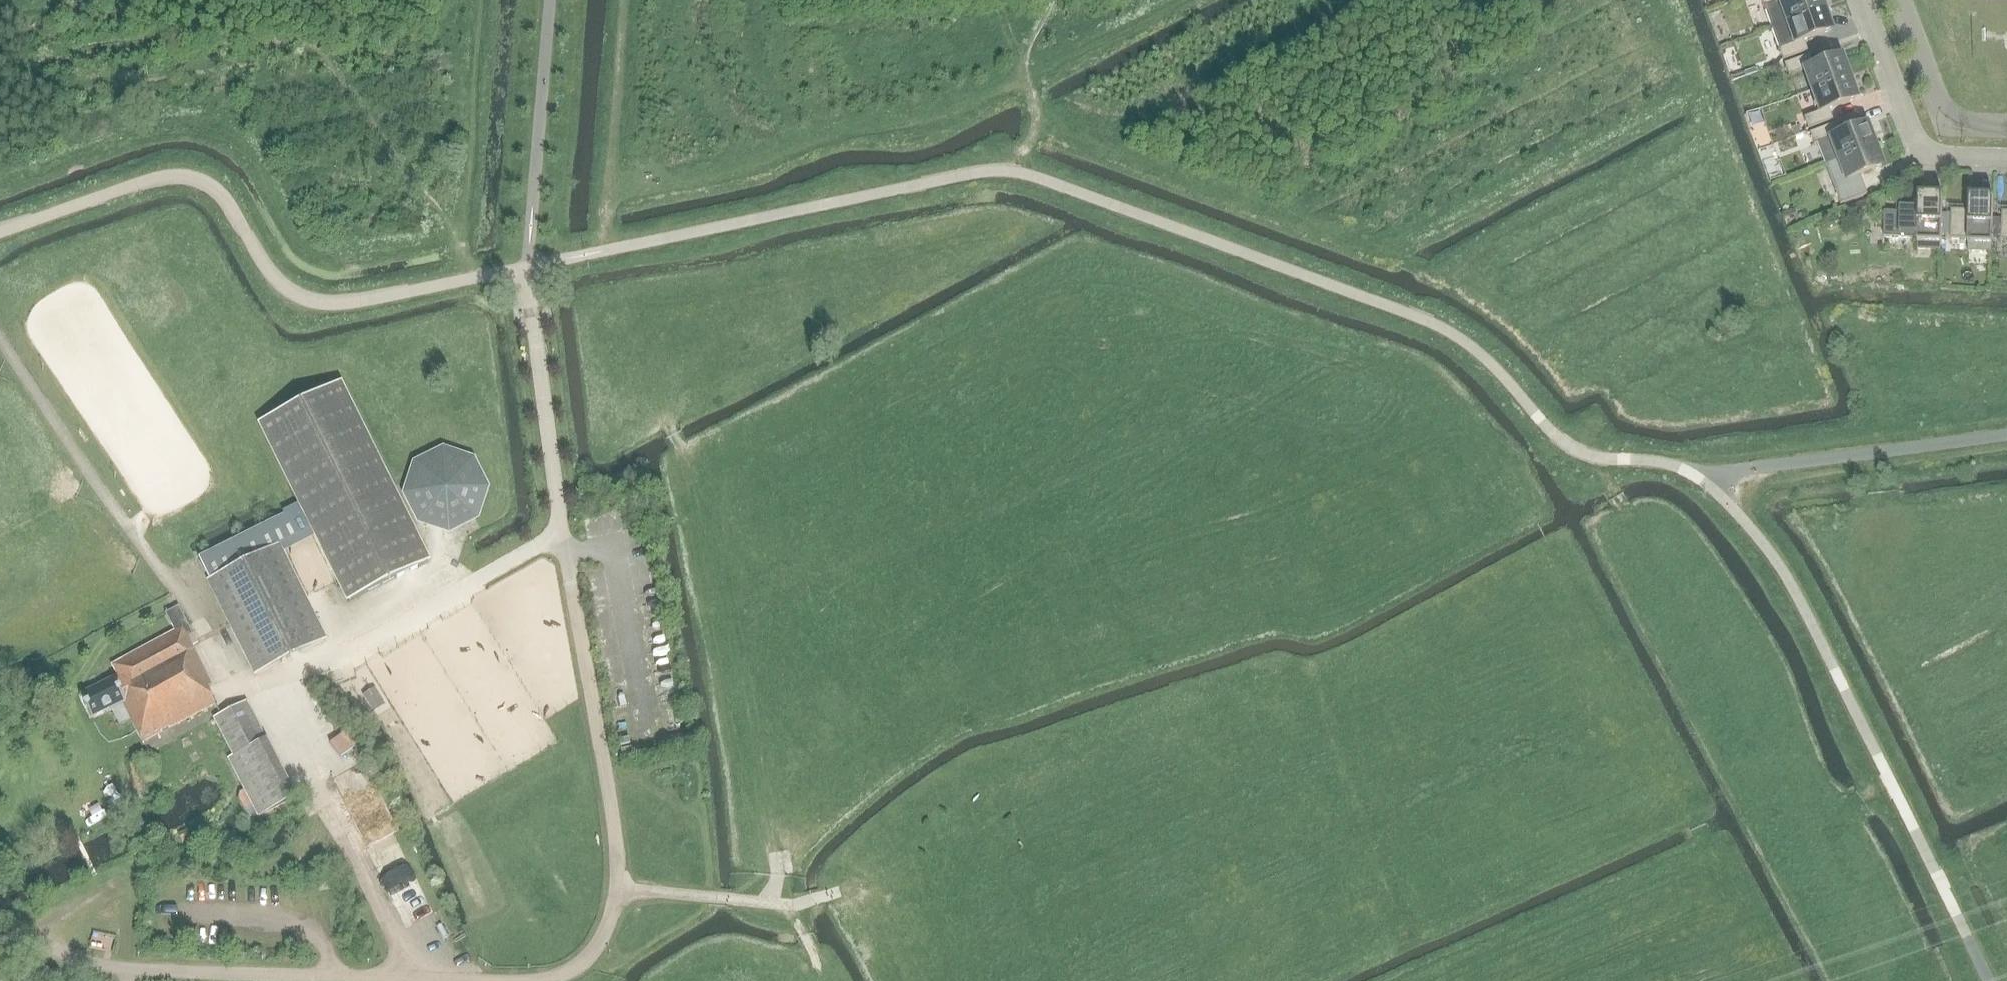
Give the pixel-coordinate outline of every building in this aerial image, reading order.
[(1822,9),(1819,0),(1760,0),(1770,28),(1822,9)] [(1830,31),(1822,9),(1770,28),(1782,60),(1807,52),(1803,41),(1830,31)] [(1804,70),(1812,91),(1847,78),(1839,57),(1812,66),(1808,55),(1784,64),(1788,76),(1804,70)] [(1847,78),(1812,91),(1819,112),(1803,118),(1808,129),(1832,120),(1828,109),(1855,99),(1847,78)] [(1833,124),(1809,133),(1813,145),(1816,143),(1824,164),(1837,159),(1872,146),(1864,125),(1838,135),(1833,124)] [(1881,167),(1872,146),(1837,159),(1824,164),(1840,205),(1866,194),(1859,175),(1881,167)] [(1883,212),(1882,237),(1899,238),(1917,238),(1917,242),(1917,250),(1941,251),(1941,243),(1942,196),(1918,195),(1918,209),(1900,208),(1900,212),(1883,212)] [(1992,244),(1993,197),(1969,197),(1968,210),(1951,210),(1950,239),(1968,240),(1967,244),(1968,244),(1968,252),(1991,252),(1991,244),(1992,244)] [(1867,200),(1846,207),(1851,221),(1872,213),(1867,200)] [(324,641),(280,553),(316,535),(348,601),(427,562),(338,383),(259,422),(299,502),(276,513),(278,516),(193,558),(205,581),(209,579),(256,675),(324,641)] [(412,462),(402,495),(419,525),(451,534),(481,518),(491,485),(475,456),(442,446),(412,462)] [(141,741),(215,704),(207,687),(210,685),(186,637),(192,635),(178,606),(172,610),(165,613),(174,632),(112,665),(117,676),(79,695),(90,718),(122,702),(141,741)] [(361,696),(372,713),(384,706),(374,689),(361,696)] [(265,740),(245,701),(213,717),(232,755),(227,758),(257,817),(294,798),(265,740)] [(343,733),(330,744),(340,757),(353,746),(343,733)] [(408,857),(381,870),(405,920),(432,906),(408,857)] [(33,976),(44,980),(48,980),(52,972),(38,966),(33,976)]
